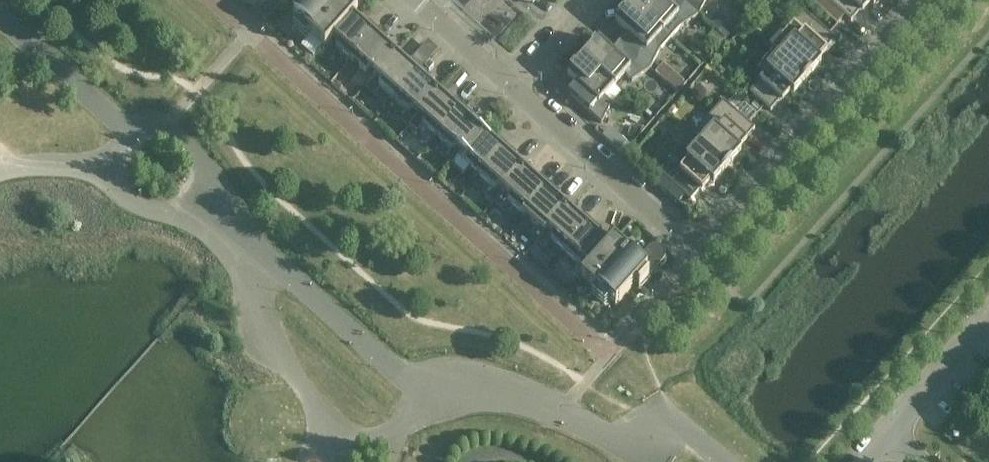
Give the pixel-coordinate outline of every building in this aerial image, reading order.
[(324,47),(357,10),(345,0),(307,0),(293,16),(306,27),(304,29),(324,47)] [(681,0),(667,0),(665,2),(663,0),(633,0),(631,3),(670,38),(680,27),(696,16),(698,15),(681,0)] [(698,15),(705,0),(681,0),(698,15)] [(830,2),(850,21),(869,0),(873,4),(877,0),(832,0),(830,2)] [(660,49),(670,38),(631,3),(615,21),(633,38),(625,47),(650,68),(660,49)] [(742,17),(747,12),(741,6),(739,9),(739,15),(742,17)] [(357,11),(357,10),(324,47),(322,48),(335,59),(338,56),(334,53),(338,49),(351,60),(378,29),(368,20),(363,26),(352,17),(357,11)] [(835,39),(814,20),(803,10),(771,46),(774,49),(807,78),(821,63),(816,59),(835,39)] [(729,32),(736,24),(722,13),(716,21),(729,32)] [(389,39),(378,29),(351,60),(364,72),(361,77),(357,73),(354,77),(365,87),(394,55),(383,45),(389,39)] [(650,68),(625,47),(617,56),(599,39),(583,57),(614,85),(624,74),(632,81),(649,69),(650,68)] [(701,61),(709,55),(704,49),(696,54),(701,61)] [(793,94),(807,78),(774,49),(761,65),(766,70),(768,71),(750,92),(770,110),(789,90),(793,94)] [(406,65),(394,55),(365,87),(377,97),(380,94),(376,91),(380,87),(393,99),(421,68),(411,59),(406,65)] [(614,85),(583,57),(567,75),(585,91),(577,101),(601,122),(602,121),(612,103),(604,96),(614,85)] [(431,77),(421,68),(393,99),(407,111),(403,115),(399,112),(396,115),(408,125),(437,93),(426,83),(431,77)] [(673,85),(679,90),(689,80),(683,74),(673,85)] [(448,103),(437,93),(408,125),(420,136),(423,132),(419,129),(423,125),(436,137),(464,106),(454,97),(448,103)] [(755,128),(734,109),(723,100),(691,136),(727,168),(741,153),(736,148),(755,128)] [(474,116),(464,106),(436,137),(449,149),(446,153),(442,150),(439,153),(451,164),(480,132),(469,122),(474,116)] [(491,142),(480,132),(451,164),(462,174),(465,171),(462,168),(466,164),(480,176),(507,145),(497,136),(491,142)] [(713,183),(727,168),(691,136),(659,172),(690,200),(709,179),(713,183)] [(517,154),(507,145),(480,176),(492,187),(488,192),(485,189),(482,192),(494,203),(523,171),(512,160),(517,154)] [(534,180),(523,171),(494,203),(505,213),(508,209),(505,206),(509,202),(522,215),(550,184),(540,174),(534,180)] [(560,192),(550,184),(522,215),(535,226),(531,230),(528,227),(525,230),(537,241),(566,209),(555,198),(560,192)] [(577,219),(566,209),(537,241),(548,251),(551,248),(548,245),(551,241),(565,253),(593,222),(583,213),(577,219)] [(603,231),(593,222),(565,253),(578,264),(574,268),(571,265),(568,269),(580,279),(581,278),(614,241),(614,240),(608,246),(597,237),(603,231)] [(636,261),(614,241),(581,278),(601,295),(603,294),(615,305),(635,284),(639,288),(663,261),(664,258),(665,255),(665,252),(657,245),(653,245),(651,246),(648,248),(636,261)]
